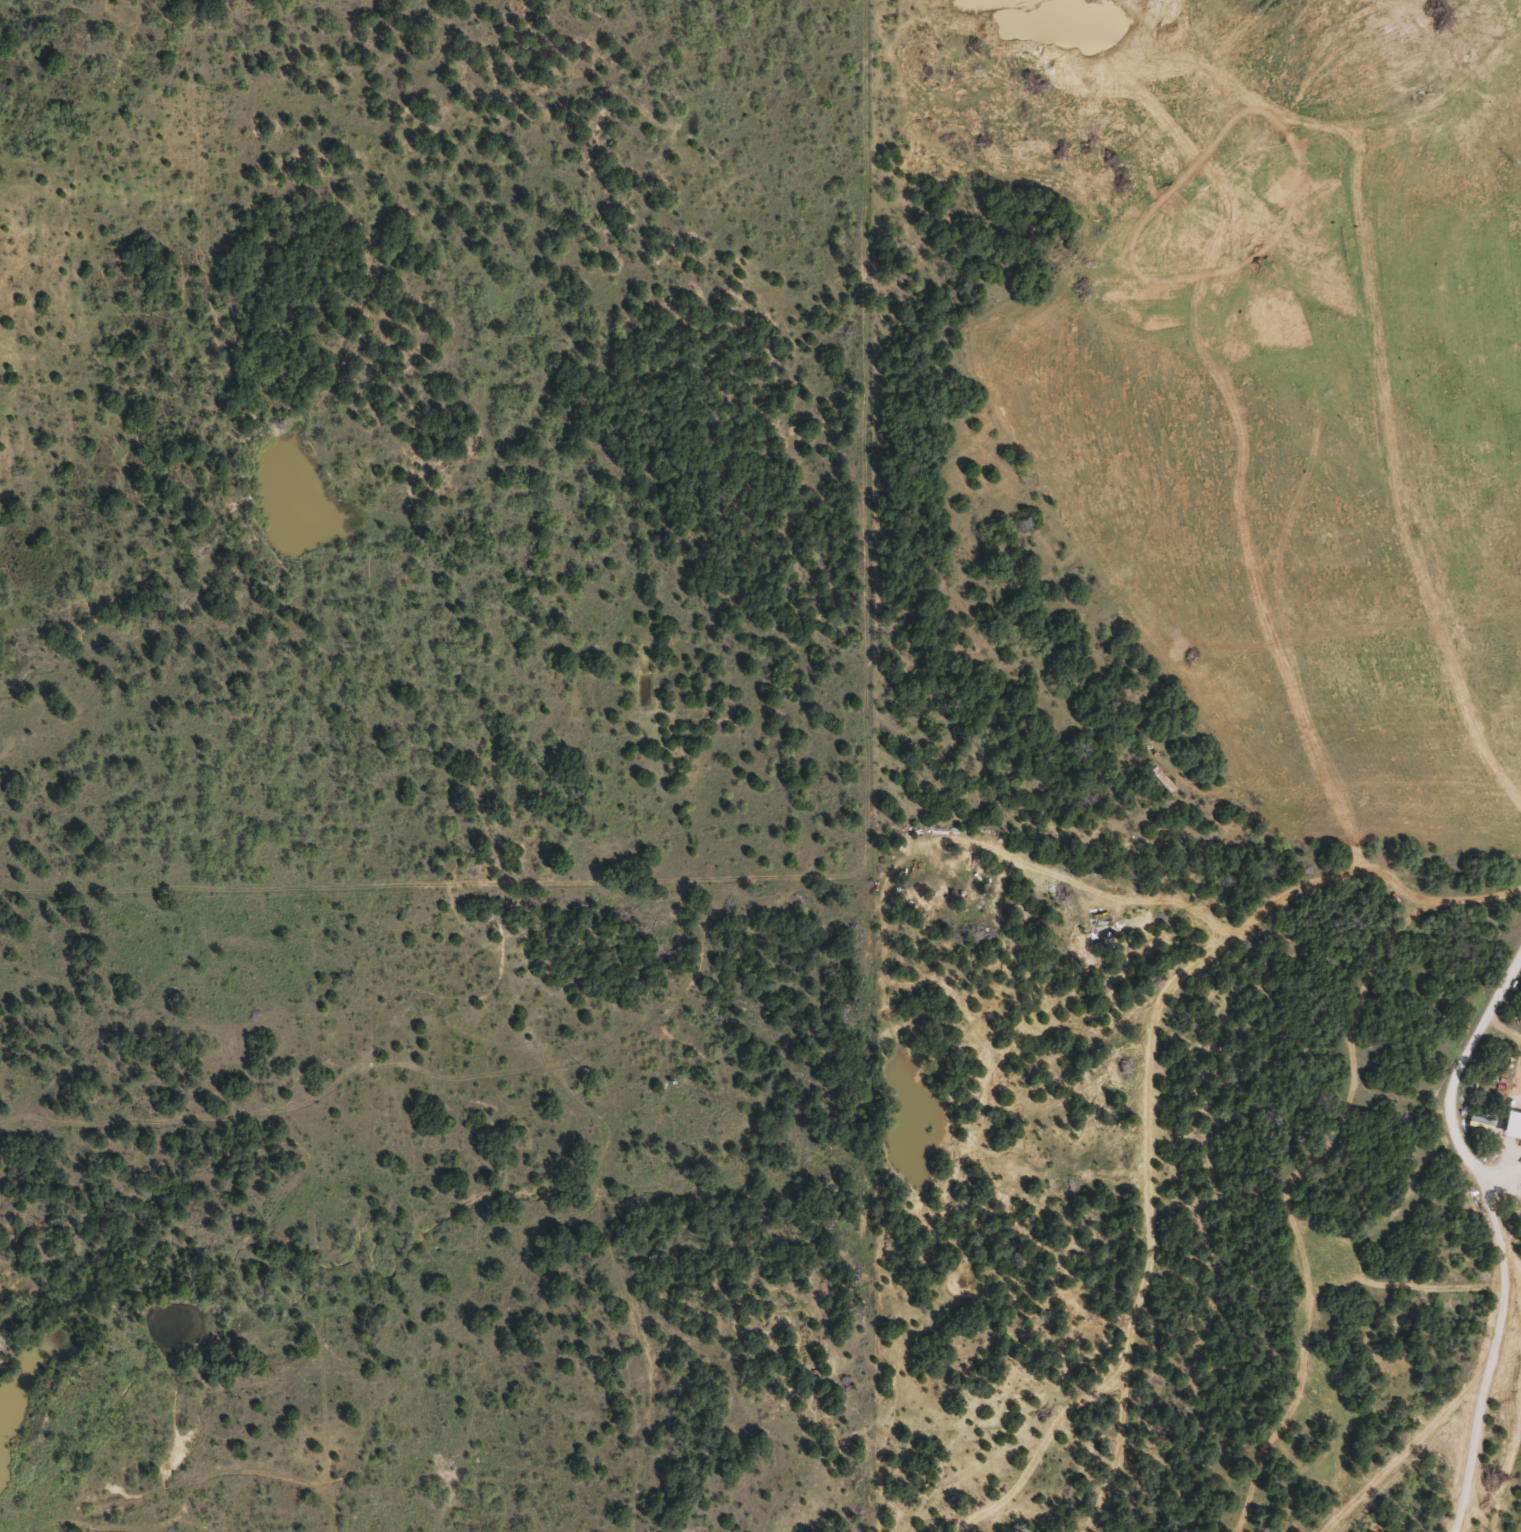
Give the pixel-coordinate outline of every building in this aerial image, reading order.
[(1150,774),(1170,795),(1177,789),(1157,767),(1150,774)]
